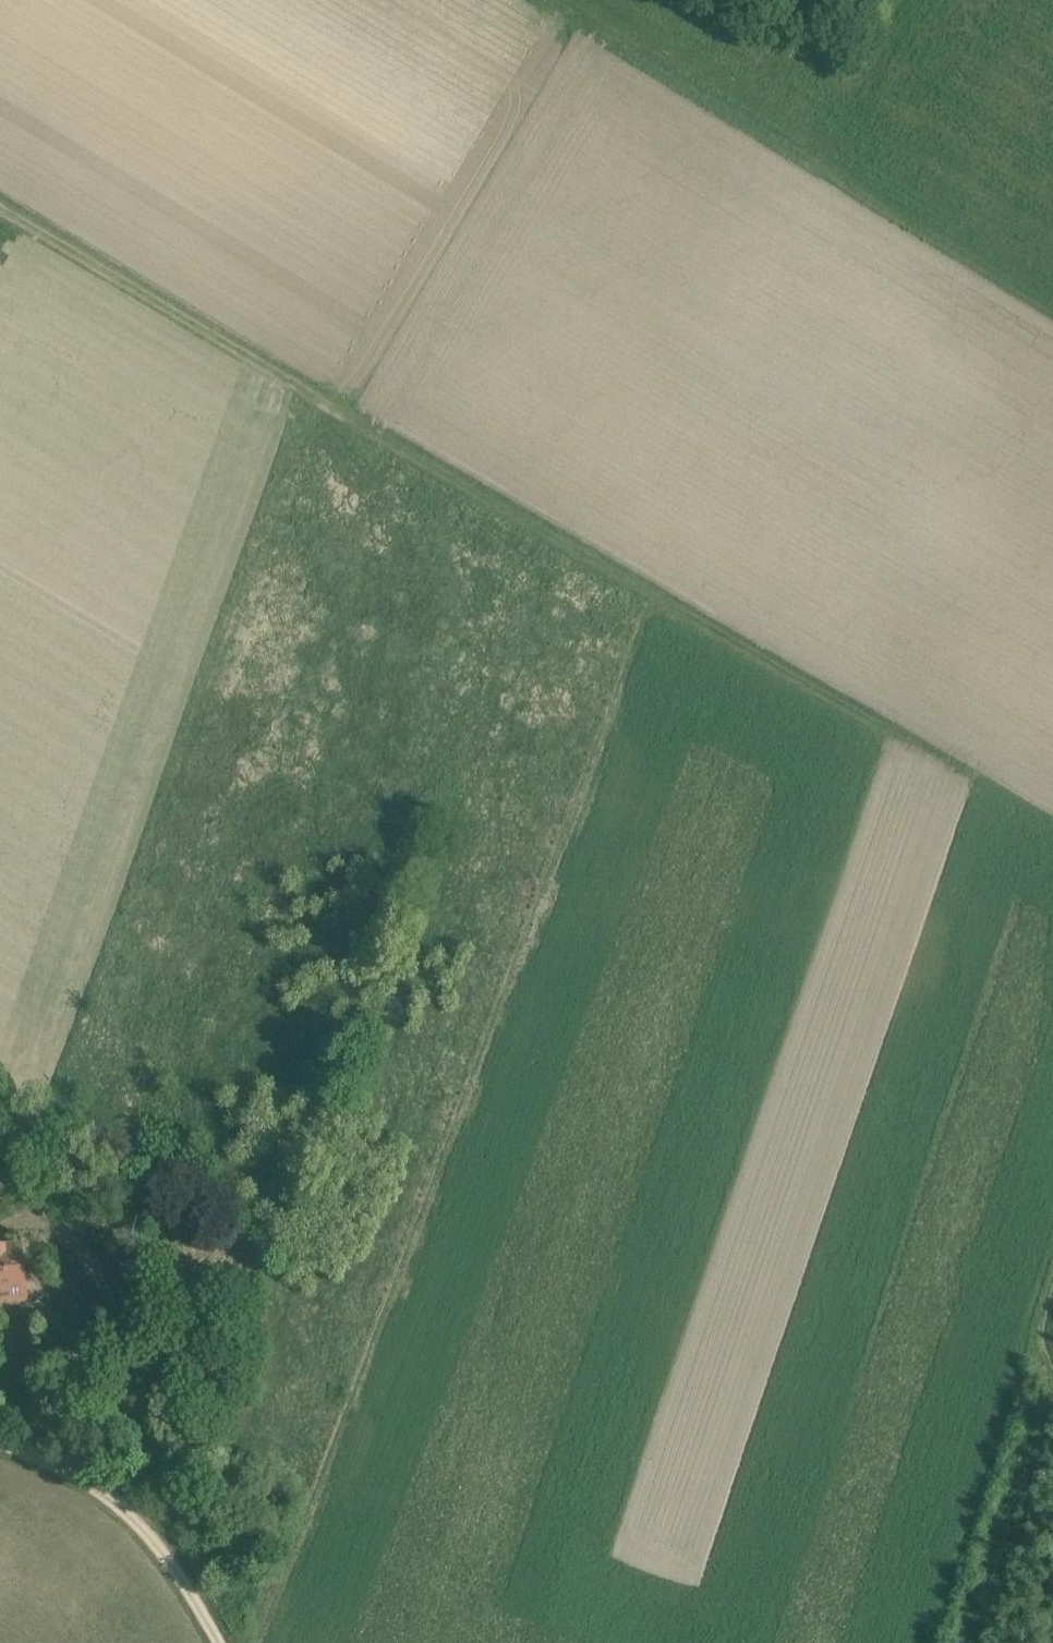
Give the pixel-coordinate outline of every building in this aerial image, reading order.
[(20,1245),(0,1247),(0,1305),(26,1302),(20,1245)]
